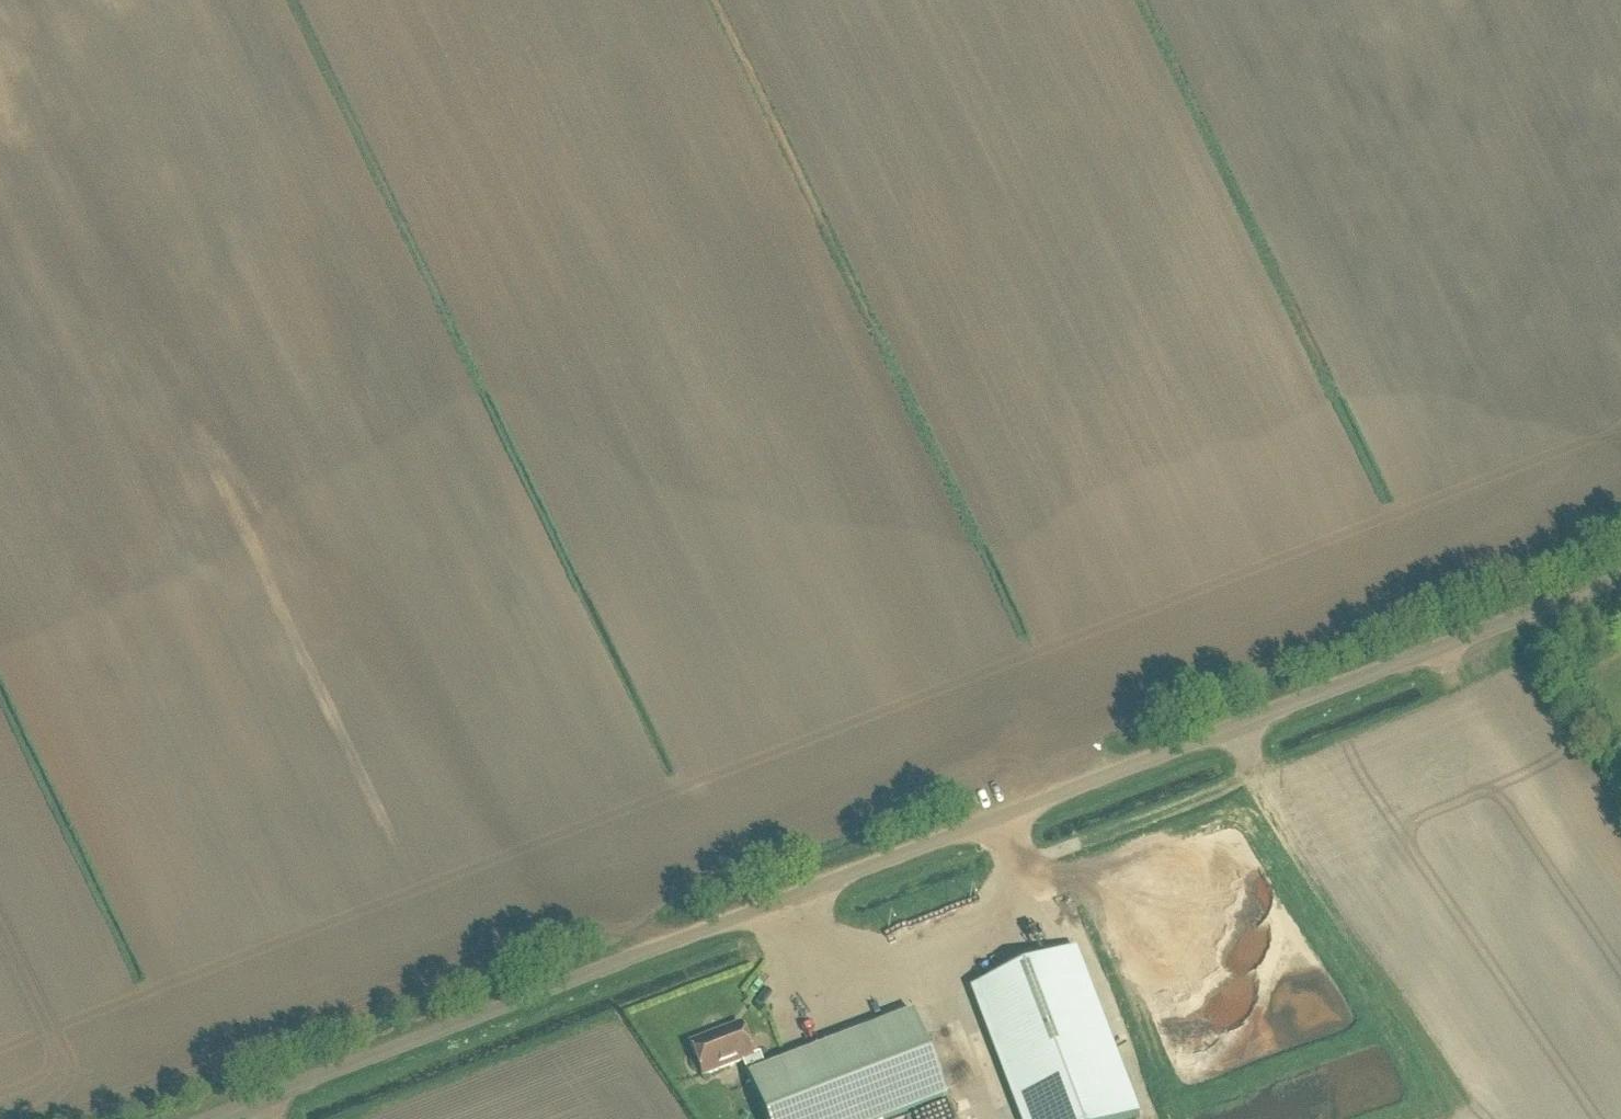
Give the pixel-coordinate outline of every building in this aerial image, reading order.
[(1140,1118),(1077,952),(973,992),(1022,1118),(1137,1118),(1140,1118)] [(747,1078),(763,1118),(891,1118),(944,1098),(912,1015),(765,1071),(747,1078)] [(747,1078),(765,1071),(759,1055),(752,1058),(739,1026),(689,1045),(702,1079),(741,1064),(747,1078)]
